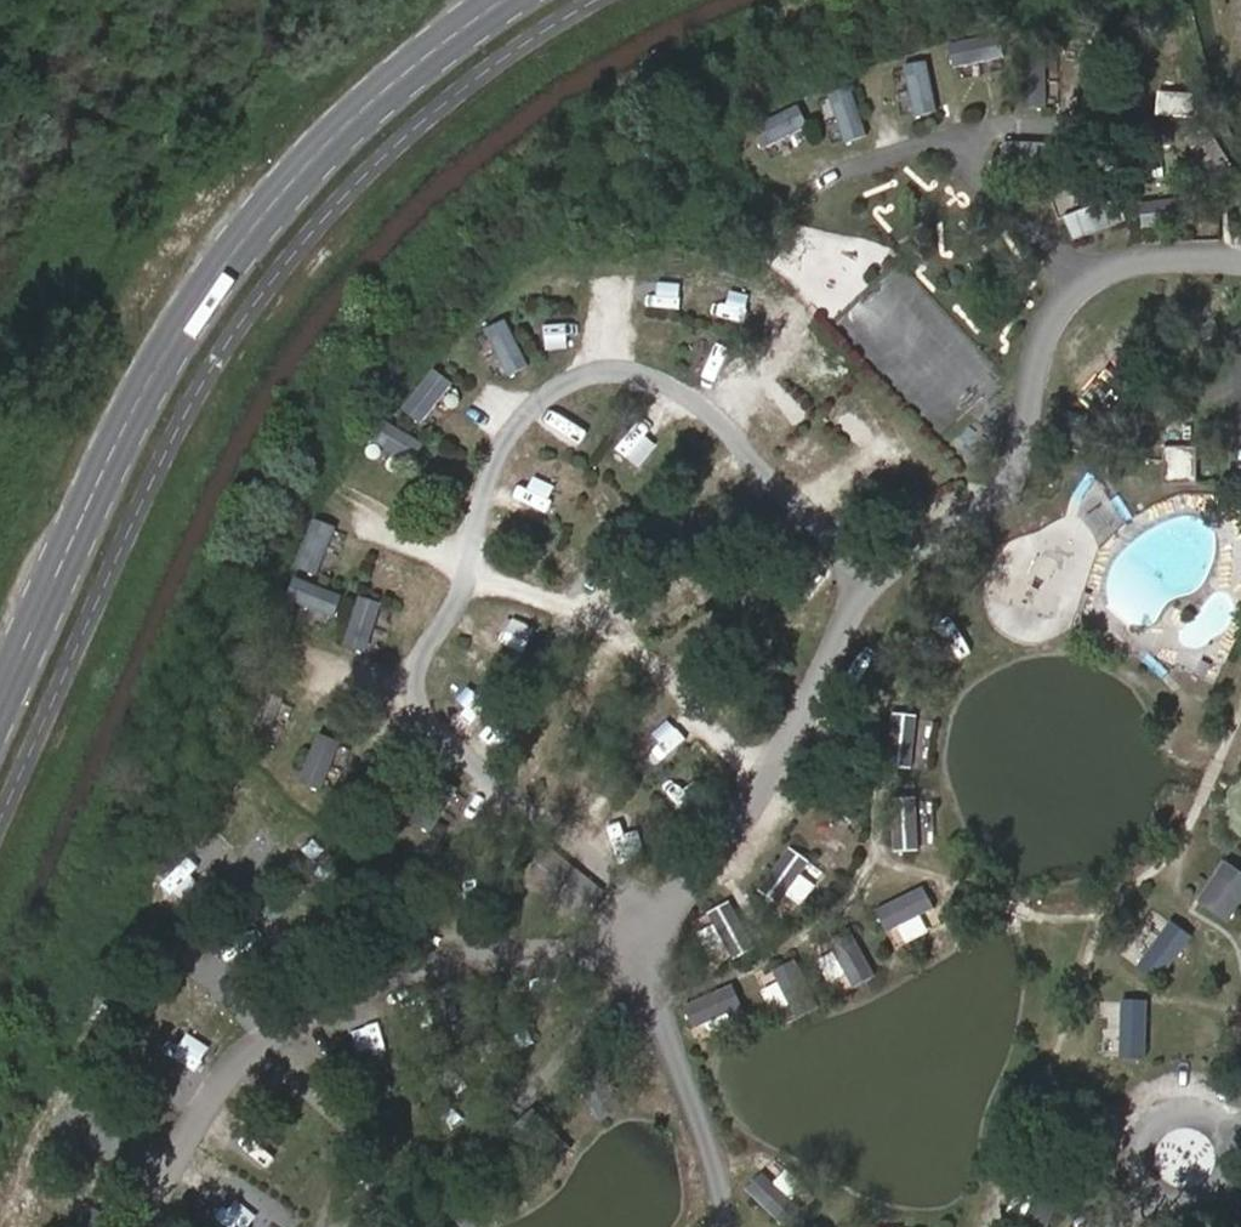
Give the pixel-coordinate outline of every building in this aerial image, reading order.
[(1000,36),(947,45),(950,69),(1004,61),(1000,36)] [(939,110),(929,61),(904,66),(915,115),(939,110)] [(1026,106),(1048,106),(1048,65),(1026,65),(1026,106)] [(851,88),(830,96),(845,141),(867,134),(851,88)] [(810,125),(800,106),(753,128),(763,148),(810,125)] [(1240,179),(1215,139),(1195,152),(1221,191),(1240,179)] [(1005,143),(1004,167),(1062,170),(1063,146),(1005,143)] [(1067,219),(1075,242),(1130,222),(1121,199),(1067,219)] [(529,365),(507,321),(487,331),(510,375),(529,365)] [(455,383),(437,369),(405,408),(423,423),(455,383)] [(425,445),(383,419),(371,438),(413,464),(425,445)] [(1161,479),(1192,482),(1195,448),(1164,446),(1161,479)] [(337,527),(316,519),(297,566),(318,575),(337,527)] [(344,596),(296,577),(288,599),(335,618),(344,596)] [(384,603),(361,595),(345,645),(369,652),(384,603)] [(502,659),(523,637),(504,619),(483,641),(502,659)] [(285,699),(265,690),(243,737),(262,746),(285,699)] [(926,717),(896,716),(895,766),(925,767),(926,717)] [(345,742),(321,733),(302,782),(326,791),(345,742)] [(922,794),(891,794),(891,850),(922,850),(922,794)] [(605,892),(563,860),(540,890),(582,922),(605,892)] [(1229,862),(1202,900),(1232,922),(1240,909),(1240,871),(1229,862)] [(747,915),(768,890),(757,881),(736,905),(747,915)] [(938,909),(926,887),(877,912),(888,934),(938,909)] [(696,914),(714,965),(744,954),(726,904),(696,914)] [(876,978),(851,932),(831,943),(856,988),(876,978)] [(796,962),(776,972),(799,1017),(819,1007),(796,962)] [(699,1030),(745,1008),(735,986),(688,1008),(699,1030)] [(764,1173),(747,1191),(786,1226),(803,1209),(764,1173)] [(1065,1185),(1042,1176),(1023,1226),(1050,1226),(1065,1185)]
